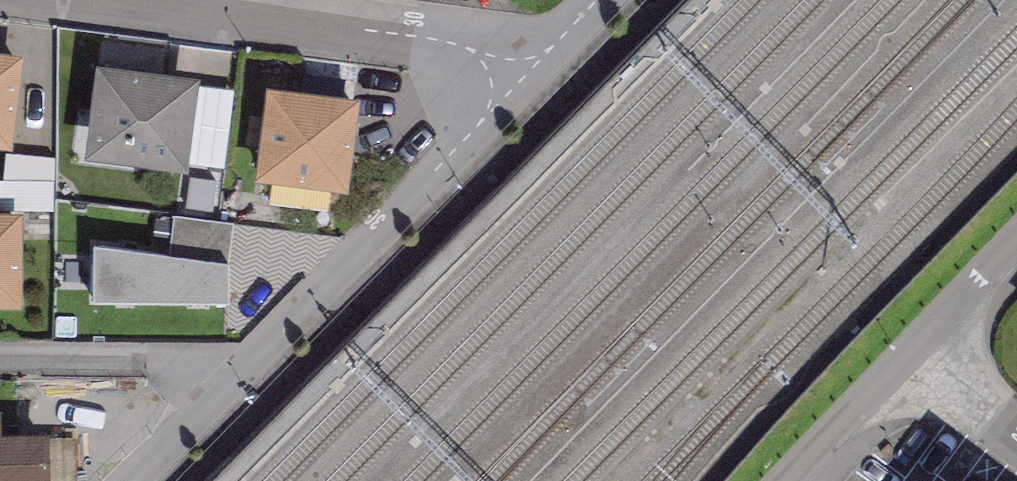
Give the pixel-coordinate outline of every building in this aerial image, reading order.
[(24,61),(0,59),(0,155),(13,156),(24,61)] [(201,88),(98,74),(85,166),(188,180),(190,167),(201,88)] [(235,93),(201,88),(190,167),(225,171),(235,93)] [(348,200),(359,108),(267,97),(256,189),(348,200)] [(173,218),(169,262),(228,269),(235,226),(173,218)] [(22,315),(23,219),(0,219),(0,315),(22,315)] [(169,262),(94,253),(93,310),(229,310),(228,269),(169,262)] [(0,418),(0,480),(49,480),(48,444),(1,445),(1,418),(0,418)]
